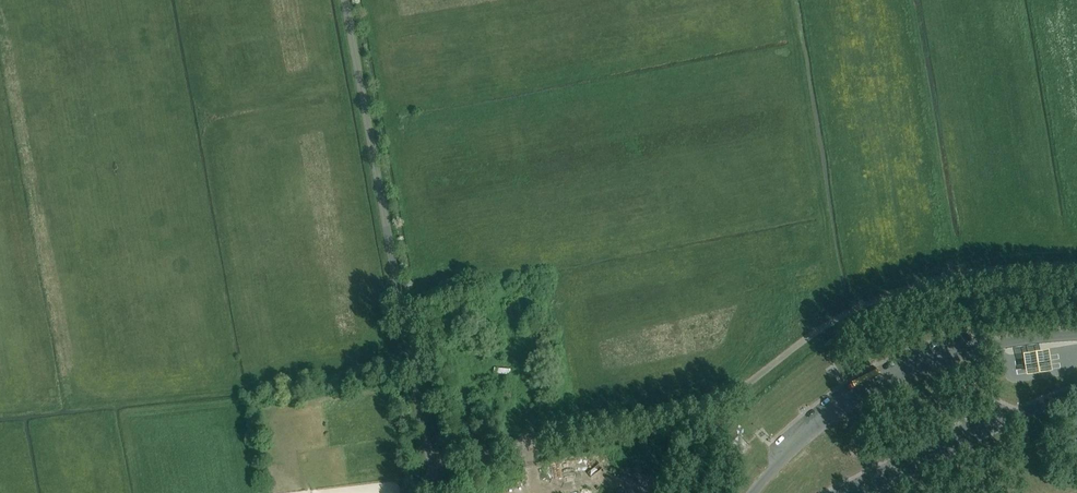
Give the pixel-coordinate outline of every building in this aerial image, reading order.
[(1050,351),(1024,355),(1027,377),(1053,372),(1050,351)] [(893,461),(866,474),(869,479),(895,466),(893,461)]
